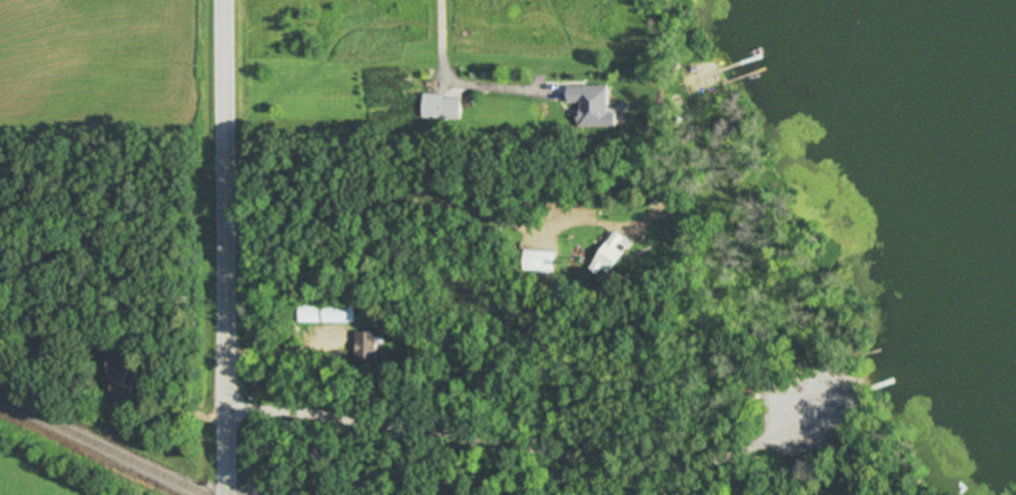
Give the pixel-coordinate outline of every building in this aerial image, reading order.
[(607,86),(567,86),(567,104),(577,104),(578,127),(615,126),(615,113),(607,113),(607,86)] [(459,120),(460,99),(443,98),(443,95),(421,94),(420,119),(459,120)] [(624,247),(619,244),(623,237),(611,231),(589,271),(597,275),(600,270),(608,275),(624,247)] [(522,273),(551,274),(552,252),(523,251),(522,273)] [(297,323),(318,324),(318,305),(298,305),(297,323)] [(353,324),(354,306),(321,305),(321,323),(353,324)] [(374,367),(375,333),(354,332),(354,366),(374,367)] [(109,347),(129,349),(128,362),(131,362),(131,371),(127,370),(127,377),(134,377),(133,381),(132,381),(131,399),(110,397),(111,378),(107,377),(107,366),(107,359),(108,359),(109,347)]
